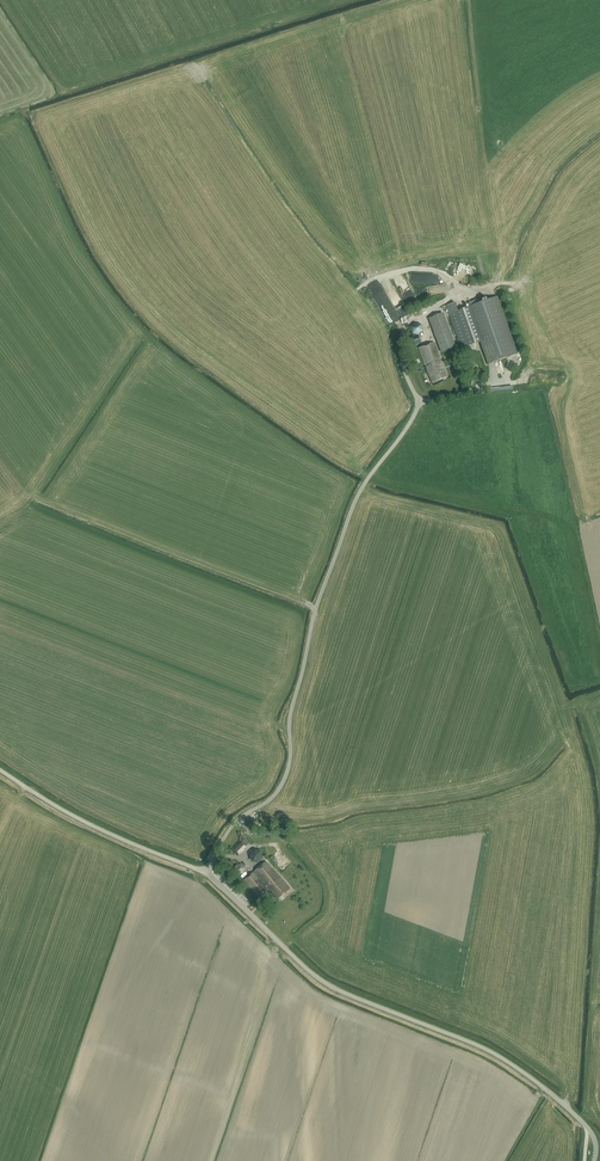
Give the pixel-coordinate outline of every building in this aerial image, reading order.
[(454,280),(460,281),(462,274),(456,272),(454,280)] [(475,293),(470,291),(468,295),(464,293),(462,296),(471,300),(475,293)] [(497,298),(477,304),(449,314),(461,348),(480,342),(488,364),(516,354),(497,298)] [(396,325),(401,322),(398,317),(398,318),(396,313),(391,315),(396,325)] [(441,352),(455,347),(443,314),(429,319),(441,352)] [(420,322),(410,325),(412,332),(422,328),(420,322)] [(409,339),(412,346),(421,343),(418,336),(409,339)] [(434,342),(419,348),(429,374),(433,384),(447,377),(441,360),(434,342)] [(240,841),(233,849),(239,855),(246,847),(240,841)] [(256,852),(252,856),(256,861),(261,857),(256,852)] [(277,899),(289,889),(266,862),(244,881),(258,897),(268,889),(277,899)]
